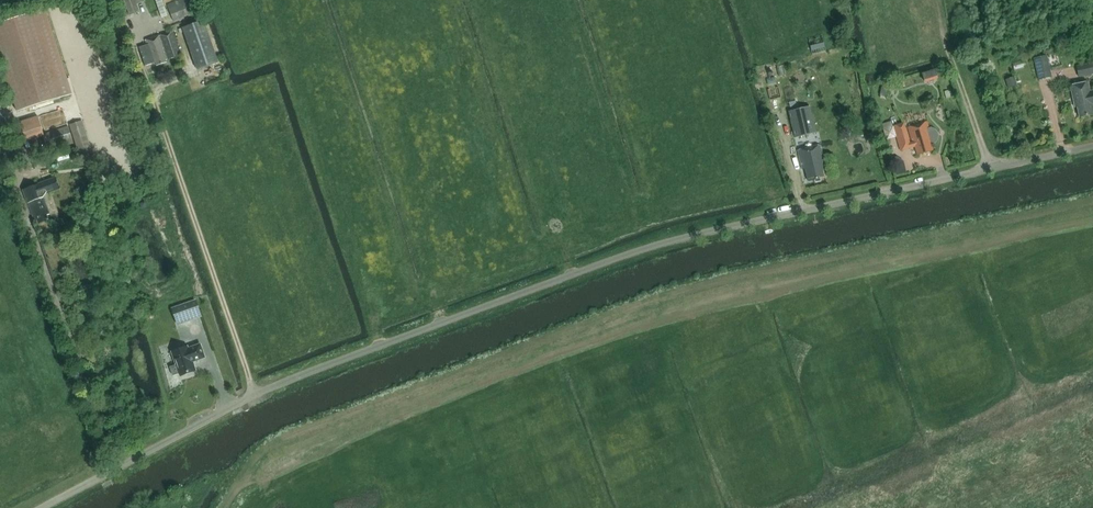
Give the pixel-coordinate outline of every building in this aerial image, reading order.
[(135,0),(124,0),(129,15),(139,11),(135,0)] [(167,5),(173,21),(194,13),(189,0),(179,0),(167,5)] [(0,23),(0,59),(17,112),(72,94),(45,9),(0,23)] [(183,28),(197,69),(218,62),(203,20),(183,28)] [(165,59),(180,54),(172,31),(146,40),(147,44),(139,47),(145,65),(156,62),(157,64),(165,61),(165,59)] [(812,54),(826,51),(822,36),(808,39),(812,54)] [(1038,80),(1052,76),(1047,55),(1033,58),(1038,80)] [(937,78),(935,69),(922,73),(924,82),(937,78)] [(1010,86),(1019,84),(1016,75),(1007,78),(1010,86)] [(883,81),(880,95),(887,97),(890,83),(883,81)] [(1075,107),(1077,107),(1079,117),(1092,114),(1092,107),(1092,103),(1092,92),(1090,92),(1088,81),(1070,85),(1075,107)] [(812,133),(806,107),(788,111),(794,137),(812,133)] [(18,121),(24,142),(44,135),(48,148),(74,140),(69,124),(43,131),(38,115),(18,121)] [(70,125),(82,162),(94,158),(83,121),(70,125)] [(896,137),(891,121),(882,124),(887,140),(896,137)] [(893,126),(900,147),(901,151),(915,146),(918,154),(933,150),(931,144),(935,142),(937,139),(938,135),(937,132),(934,129),(931,128),(929,128),(927,121),(908,127),(912,142),(909,143),(903,123),(893,126)] [(798,150),(802,169),(805,168),(807,181),(824,177),(823,169),(826,169),(820,145),(798,150)] [(896,176),(908,173),(904,156),(892,159),(896,176)] [(47,215),(49,213),(42,194),(59,188),(56,178),(24,189),(35,219),(38,219),(39,222),(48,219),(47,215)] [(196,301),(175,309),(179,319),(199,312),(196,301)] [(187,346),(172,352),(176,365),(170,367),(173,375),(179,373),(180,376),(196,371),(192,360),(195,359),(196,361),(205,357),(200,344),(188,348),(187,346)]
